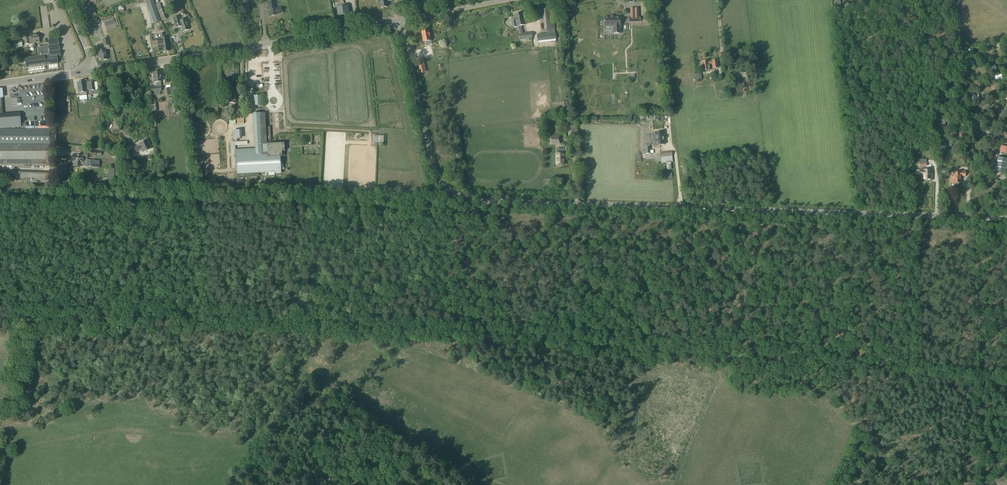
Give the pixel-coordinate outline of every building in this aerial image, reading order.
[(248,0),(241,0),(244,13),(250,12),(248,0)] [(275,9),(274,2),(267,3),(270,17),(277,15),(277,14),(282,13),(280,8),(275,9)] [(159,4),(155,5),(162,21),(167,19),(163,8),(161,9),(159,4)] [(349,14),(347,7),(347,4),(341,5),(342,8),(338,8),(339,16),(349,14)] [(87,19),(93,16),(93,15),(96,14),(93,7),(83,11),(87,19)] [(547,30),(547,34),(555,33),(554,30),(555,29),(553,9),(542,10),(545,31),(547,30)] [(638,9),(631,9),(631,18),(629,18),(629,22),(640,22),(640,17),(638,17),(638,9)] [(156,10),(150,12),(154,24),(160,22),(156,10)] [(513,28),(517,27),(522,26),(525,25),(523,13),(514,15),(516,20),(511,21),(513,28)] [(179,16),(172,18),(175,28),(180,26),(182,32),(189,29),(186,19),(180,21),(179,16)] [(621,18),(605,17),(604,26),(613,27),(613,34),(620,34),(620,27),(621,18)] [(116,27),(113,18),(104,21),(107,31),(116,27)] [(522,26),(517,27),(519,34),(519,35),(517,35),(518,40),(520,39),(520,41),(526,40),(526,41),(529,41),(529,39),(532,39),(531,32),(523,33),(522,27),(522,26)] [(431,41),(429,30),(421,32),(423,42),(431,41)] [(159,34),(160,39),(157,39),(159,52),(168,51),(167,38),(165,38),(164,33),(159,34)] [(21,35),(14,36),(15,48),(22,47),(21,35)] [(28,37),(24,38),(25,44),(28,44),(28,45),(33,44),(33,43),(39,42),(38,35),(31,36),(31,37),(28,38),(28,37)] [(98,58),(99,58),(101,61),(108,59),(105,50),(110,48),(109,45),(107,38),(102,40),(104,47),(104,49),(98,51),(99,55),(98,56),(98,58)] [(48,40),(49,46),(37,48),(38,57),(25,59),(26,68),(45,66),(46,65),(58,64),(57,58),(60,57),(57,39),(48,40)] [(709,61),(701,62),(702,71),(710,70),(709,68),(710,68),(710,66),(711,67),(712,67),(713,69),(718,68),(717,60),(711,61),(709,62),(709,61)] [(418,65),(420,73),(426,72),(424,63),(418,65)] [(85,82),(77,83),(78,93),(79,96),(86,95),(86,92),(89,91),(90,95),(95,94),(95,92),(95,90),(99,90),(98,82),(89,83),(89,81),(85,82)] [(157,87),(151,88),(152,92),(154,92),(154,95),(160,95),(160,92),(161,91),(161,87),(157,87)] [(228,100),(229,100),(229,103),(235,103),(235,100),(236,100),(236,89),(228,89),(228,100)] [(21,127),(20,114),(2,115),(1,98),(0,98),(0,129),(21,127)] [(265,113),(255,114),(257,142),(258,149),(267,148),(267,144),(266,129),(265,113)] [(971,122),(972,135),(980,134),(979,125),(982,125),(981,120),(971,122)] [(49,144),(49,129),(0,129),(0,144),(49,144)] [(653,146),(665,145),(664,133),(655,134),(656,139),(653,139),(653,146)] [(384,136),(372,136),(372,144),(385,144),(384,136)] [(550,145),(560,145),(560,136),(550,136),(550,145)] [(133,147),(127,150),(130,157),(137,155),(136,153),(141,150),(142,153),(151,149),(147,140),(138,144),(139,146),(134,148),(133,147)] [(247,146),(247,141),(231,142),(232,156),(235,156),(235,146),(247,146)] [(943,143),(943,141),(938,141),(939,155),(947,154),(945,143),(943,143)] [(258,149),(236,150),(238,174),(281,172),(280,157),(282,157),(282,151),(285,151),(285,143),(272,144),(267,144),(267,148),(258,149)] [(49,160),(49,145),(0,145),(0,160),(49,160)] [(662,164),(673,163),(672,152),(660,153),(662,164)] [(556,165),(565,165),(565,153),(556,153),(556,165)] [(1005,173),(1006,165),(1006,158),(998,157),(995,172),(1005,173)] [(72,159),(72,162),(72,163),(73,163),(73,167),(81,167),(81,165),(83,165),(83,166),(87,167),(87,160),(84,160),(72,159)] [(91,168),(96,168),(99,168),(99,161),(91,160),(91,168)] [(931,170),(923,170),(920,170),(920,176),(922,176),(922,180),(932,180),(932,173),(931,173),(931,170)] [(951,177),(950,183),(961,183),(961,177),(965,177),(969,177),(969,171),(965,171),(960,171),(960,173),(954,173),(953,177),(951,177)] [(142,432),(123,432),(124,435),(125,438),(127,441),(130,442),(134,443),(137,442),(141,439),(141,436),(142,432)]
